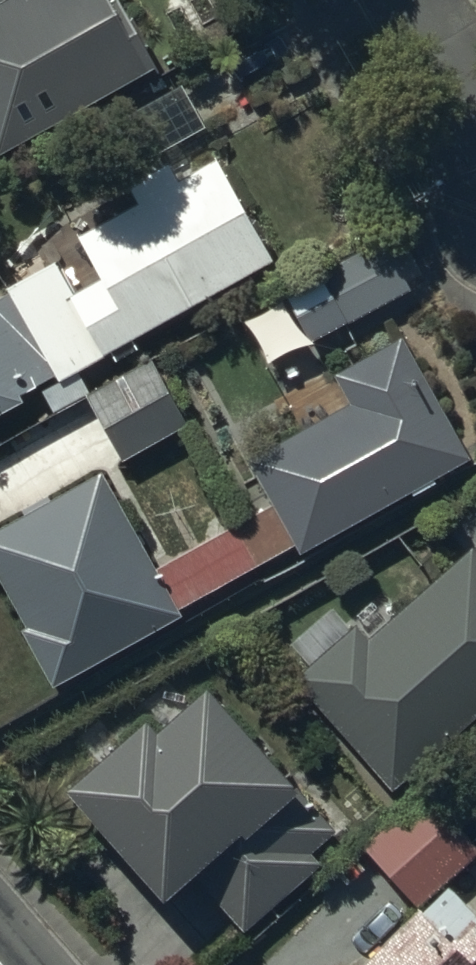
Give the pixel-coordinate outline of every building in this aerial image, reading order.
[(159,75),(121,5),(112,10),(107,0),(0,0),(0,10),(2,13),(0,14),(0,162),(159,75)] [(13,300),(59,384),(62,390),(46,398),(56,416),(92,397),(81,377),(278,271),(221,166),(204,175),(188,147),(208,136),(184,92),(118,128),(141,170),(161,159),(169,172),(132,192),(142,212),(81,245),(104,288),(77,302),(59,269),(11,295),(13,300)] [(288,296),(315,348),(413,297),(386,245),(288,296)] [(13,300),(0,307),(0,424),(26,410),(23,403),(59,384),(13,300)] [(236,534),(260,575),(296,555),(300,562),(472,467),(405,346),(335,385),(350,411),(248,467),(274,514),(236,534)] [(153,365),(89,400),(126,467),(183,435),(190,431),(153,365)] [(106,483),(0,541),(0,572),(35,635),(28,639),(59,695),(185,626),(181,618),(260,575),(236,534),(158,577),(106,483)] [(359,640),(307,686),(397,789),(475,720),(475,563),(372,655),(359,640)] [(329,838),(213,710),(162,756),(150,743),(79,807),(175,912),(206,885),(247,930),(312,871),(304,861),(329,838)] [(367,851),(423,913),(475,866),(475,851),(427,797),(367,851)] [(377,964),(475,964),(475,915),(456,894),(428,922),(425,919),(377,964)]
